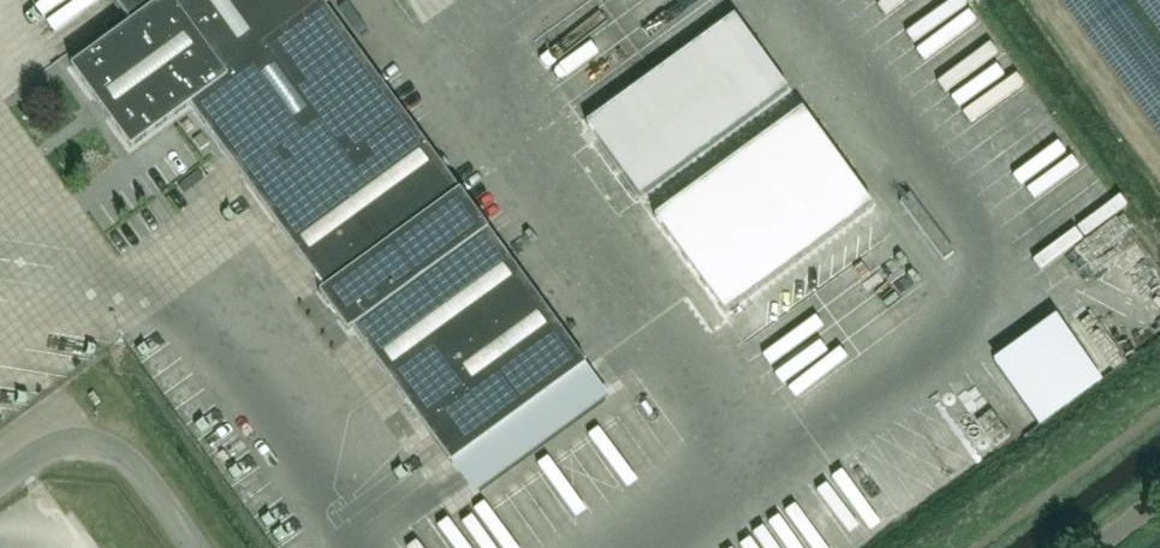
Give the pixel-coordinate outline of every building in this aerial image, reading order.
[(131,25),(72,68),(131,150),(191,107),(325,290),(319,294),(348,333),(353,329),(451,464),(586,366),(319,0),(113,0),(131,25)] [(558,0),(538,0),(533,4),(540,14),(558,0)] [(640,14),(664,0),(632,0),(640,14)] [(961,28),(973,45),(1002,24),(991,8),(961,28)] [(734,18),(733,19),(586,125),(640,199),(788,92),(734,18)] [(873,208),(802,111),(655,219),(725,316),(873,208)] [(199,260),(255,228),(246,210),(189,243),(199,260)] [(804,404),(859,371),(851,357),(796,390),(804,404)] [(511,462),(502,467),(535,519),(544,513),(511,462)]
